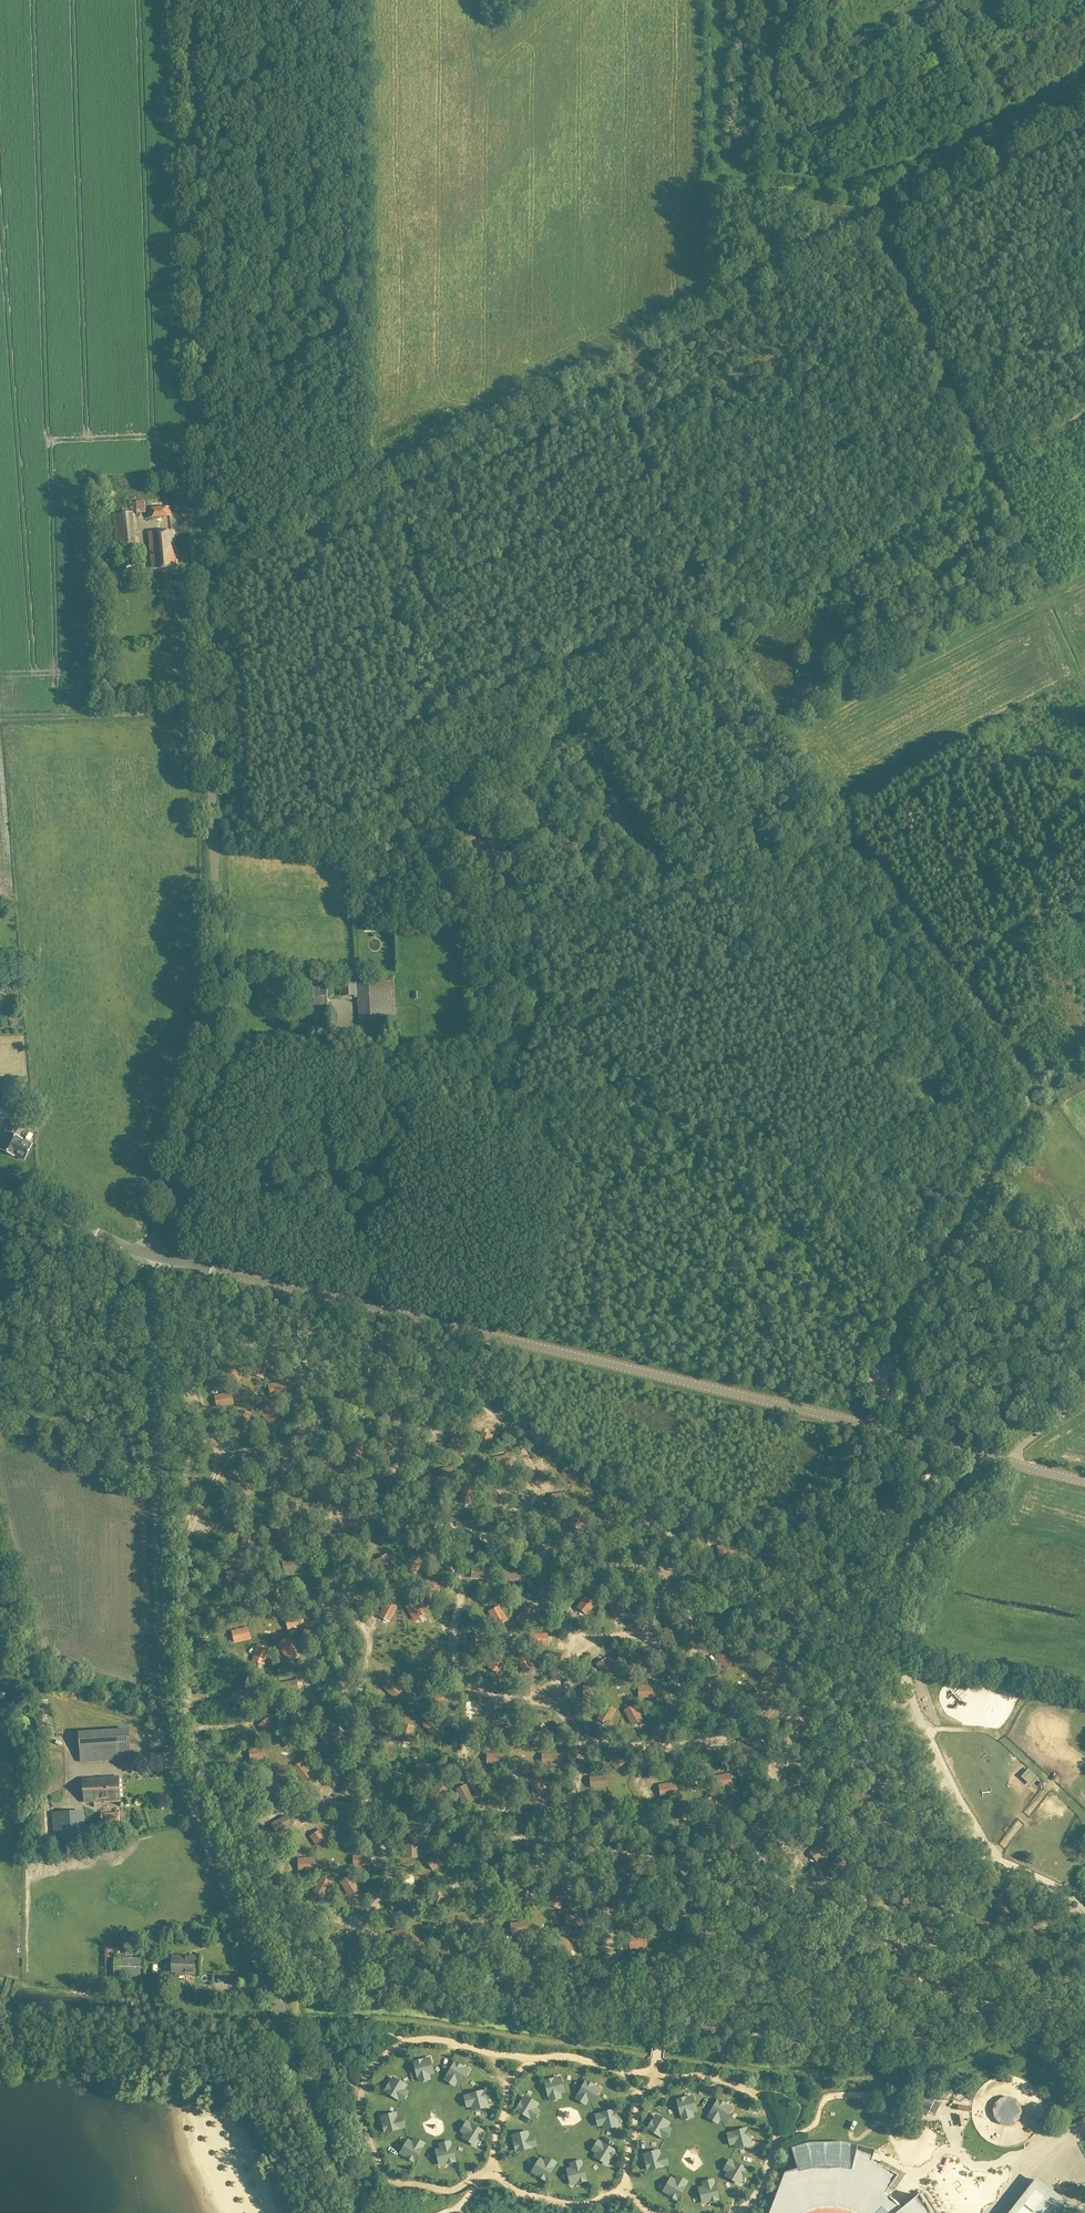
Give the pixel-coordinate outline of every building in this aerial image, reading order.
[(147,519),(171,516),(170,508),(146,510),(147,519)] [(115,545),(135,543),(132,514),(112,515),(115,545)] [(152,570),(176,567),(173,530),(149,533),(152,570)] [(382,1016),(395,1015),(393,981),(374,983),(373,978),(340,980),(340,996),(358,995),(360,1035),(357,1035),(357,1042),(383,1040),(382,1016)] [(305,1009),(327,1008),(326,988),(304,989),(305,1009)] [(4,1097),(0,1107),(0,1108),(18,1116),(22,1105),(4,1097)] [(24,1159),(31,1145),(20,1141),(21,1140),(12,1136),(17,1127),(9,1123),(5,1133),(7,1134),(0,1148),(0,1150),(13,1156),(14,1155),(24,1159)] [(256,1363),(252,1376),(262,1379),(266,1366),(256,1363)] [(234,1385),(242,1378),(233,1368),(225,1375),(234,1385)] [(281,1383),(268,1386),(270,1397),(284,1394),(281,1383)] [(370,1390),(365,1402),(376,1406),(380,1393),(370,1390)] [(434,1410),(441,1401),(429,1393),(423,1402),(434,1410)] [(233,1405),(231,1394),(218,1396),(220,1407),(233,1405)] [(349,1413),(357,1405),(348,1395),(340,1402),(349,1413)] [(277,1416),(268,1406),(259,1413),(268,1423),(277,1416)] [(395,1410),(382,1413),(384,1424),(398,1421),(395,1410)] [(250,1415),(240,1412),(236,1424),(246,1428),(250,1415)] [(349,1431),(346,1420),(333,1423),(335,1434),(349,1431)] [(536,1444),(545,1438),(537,1427),(528,1433),(536,1444)] [(382,1432),(373,1440),(382,1450),(391,1442),(382,1432)] [(480,1437),(476,1449),(487,1453),(491,1440),(480,1437)] [(364,1442),(354,1438),(349,1451),(360,1455),(364,1442)] [(450,1449),(459,1459),(467,1451),(458,1441),(450,1449)] [(329,1466),(321,1455),(312,1462),(321,1473),(329,1466)] [(508,1468),(506,1457),(493,1460),(495,1471),(508,1468)] [(458,1478),(456,1468),(442,1471),(445,1481),(458,1478)] [(565,1475),(573,1486),(581,1479),(573,1468),(565,1475)] [(396,1478),(383,1482),(386,1492),(400,1488),(396,1478)] [(267,1480),(262,1493),(272,1497),(277,1484),(267,1480)] [(484,1487),(493,1497),(501,1490),(492,1480),(484,1487)] [(244,1501),(252,1494),(244,1484),(235,1491),(244,1501)] [(475,1489),(464,1486),(460,1498),(471,1502),(475,1489)] [(620,1489),(607,1490),(608,1501),(621,1500),(620,1489)] [(570,1505),(569,1494),(555,1495),(557,1507),(570,1505)] [(647,1507),(655,1515),(665,1505),(657,1497),(647,1507)] [(291,1502),(278,1504),(280,1515),(293,1513),(291,1502)] [(612,1520),(604,1509),(595,1516),(603,1527),(612,1520)] [(242,1521),(240,1510),(227,1512),(229,1523),(242,1521)] [(586,1517),(576,1513),(570,1525),(580,1530),(586,1517)] [(708,1523),(702,1535),(712,1540),(718,1528),(708,1523)] [(285,1534),(276,1524),(268,1531),(276,1541),(285,1534)] [(676,1530),(683,1542),(693,1536),(685,1524),(676,1530)] [(258,1532),(248,1528),(243,1541),(253,1545),(258,1532)] [(765,1538),(765,1552),(776,1552),(776,1538),(765,1538)] [(731,1547),(717,1548),(718,1559),(731,1558),(731,1547)] [(842,1563),(852,1567),(858,1554),(847,1550),(842,1563)] [(824,1571),(833,1564),(825,1553),(816,1560),(824,1571)] [(388,1558),(379,1564),(386,1575),(396,1570),(388,1558)] [(411,1558),(405,1569),(415,1575),(421,1563),(411,1558)] [(282,1563),(284,1574),(298,1571),(296,1560),(282,1563)] [(476,1568),(474,1579),(488,1581),(489,1570),(476,1568)] [(244,1581),(242,1570),(229,1573),(231,1583),(244,1581)] [(517,1572),(504,1571),(502,1582),(516,1583),(517,1572)] [(871,1573),(858,1574),(859,1585),(873,1584),(871,1573)] [(809,1592),(822,1590),(821,1579),(807,1581),(809,1592)] [(433,1582),(419,1583),(420,1594),(433,1593),(433,1582)] [(382,1595),(382,1584),(368,1584),(369,1595),(382,1595)] [(864,1605),(856,1594),(847,1600),(855,1611),(864,1605)] [(580,1606),(588,1613),(597,1602),(588,1595),(580,1606)] [(268,1610),(278,1613),(282,1600),(272,1597),(268,1610)] [(607,1604),(614,1616),(623,1611),(618,1599),(607,1604)] [(251,1620),(259,1612),(249,1602),(241,1610),(251,1620)] [(397,1608),(387,1602),(380,1614),(390,1620),(397,1608)] [(422,1613),(415,1602),(406,1607),(413,1619),(422,1613)] [(831,1618),(836,1606),(826,1602),(821,1614),(831,1618)] [(730,1619),(727,1608),(713,1612),(716,1622),(730,1619)] [(497,1627),(507,1622),(500,1610),(490,1616),(497,1627)] [(516,1622),(525,1627),(532,1616),(523,1610),(516,1622)] [(285,1620),(288,1631),(301,1627),(298,1617),(285,1620)] [(238,1643),(251,1639),(248,1629),(235,1632),(238,1643)] [(680,1642),(674,1629),(664,1634),(670,1646),(680,1642)] [(479,1646),(492,1646),(492,1635),(479,1635),(479,1646)] [(530,1646),(544,1646),(544,1635),(530,1635),(530,1646)] [(294,1649),(285,1640),(277,1647),(286,1657),(294,1649)] [(265,1662),(268,1649),(257,1646),(253,1659),(265,1662)] [(743,1662),(754,1665),(758,1653),(748,1649),(743,1662)] [(717,1660),(726,1670),(734,1663),(726,1653),(717,1660)] [(500,1672),(507,1660),(497,1654),(490,1666),(500,1672)] [(532,1666),(525,1655),(516,1660),(522,1672),(532,1666)] [(634,1679),(641,1667),(631,1662),(624,1674),(634,1679)] [(605,1680),(615,1674),(608,1663),(599,1668),(605,1680)] [(760,1672),(762,1683),(775,1681),(773,1670),(760,1672)] [(415,1675),(411,1688),(422,1691),(425,1678),(415,1675)] [(711,1692),(724,1690),(722,1679),(709,1681),(711,1692)] [(295,1693),(293,1682),(279,1684),(281,1695),(295,1693)] [(385,1690),(395,1699),(402,1691),(393,1682),(385,1690)] [(601,1698),(601,1687),(587,1687),(587,1698),(601,1698)] [(652,1687),(639,1687),(639,1698),(652,1698),(652,1687)] [(235,1703),(249,1702),(248,1691),(234,1692),(235,1703)] [(758,1692),(750,1699),(759,1710),(767,1703),(758,1692)] [(442,1694),(429,1697),(432,1708),(445,1704),(442,1694)] [(736,1713),(741,1701),(730,1697),(725,1710),(736,1713)] [(609,1723),(615,1711),(606,1705),(599,1717),(609,1723)] [(642,1717),(634,1706),(624,1712),(631,1723),(642,1717)] [(396,1719),(393,1708),(380,1712),(383,1722),(396,1719)] [(440,1727),(430,1717),(422,1725),(432,1735),(440,1727)] [(292,1719),(287,1732),(297,1736),(302,1723),(292,1719)] [(278,1733),(269,1722),(261,1729),(269,1740),(278,1733)] [(413,1728),(402,1725),(399,1738),(410,1741),(413,1728)] [(502,1735),(509,1747),(519,1741),(512,1729),(502,1735)] [(535,1730),(528,1741),(538,1747),(544,1735),(535,1730)] [(81,1763),(131,1759),(129,1732),(79,1735),(81,1763)] [(754,1748),(758,1738),(746,1732),(741,1742),(754,1748)] [(306,1754),(319,1752),(317,1741),(304,1743),(306,1754)] [(265,1749),(252,1751),(253,1762),(267,1760),(265,1749)] [(616,1771),(625,1764),(617,1753),(608,1760),(616,1771)] [(697,1767),(707,1771),(712,1758),(702,1754),(697,1767)] [(490,1766),(504,1766),(504,1755),(491,1755),(490,1766)] [(556,1756),(542,1755),(542,1766),(555,1767),(556,1756)] [(687,1768),(679,1758),(670,1765),(679,1775),(687,1768)] [(292,1770),(300,1781),(309,1774),(301,1763),(292,1770)] [(839,1776),(849,1782),(856,1770),(846,1764),(839,1776)] [(420,1765),(420,1776),(433,1777),(433,1766),(420,1765)] [(820,1782),(830,1776),(823,1765),(813,1770),(820,1782)] [(272,1766),(267,1779),(277,1783),(282,1771),(272,1766)] [(1044,1784),(1027,1770),(1019,1780),(1035,1794),(1044,1784)] [(518,1780),(509,1774),(502,1785),(511,1791),(518,1780)] [(537,1774),(527,1780),(534,1792),(544,1786),(537,1774)] [(713,1778),(715,1789),(728,1787),(726,1776),(713,1778)] [(608,1788),(607,1777),(593,1778),(594,1789),(608,1788)] [(120,1800),(119,1778),(83,1780),(85,1802),(120,1800)] [(343,1781),(340,1795),(351,1797),(354,1784),(343,1781)] [(676,1784),(662,1786),(664,1797),(677,1795),(676,1784)] [(440,1803),(447,1791),(438,1785),(430,1797),(440,1803)] [(472,1798),(466,1786),(455,1791),(462,1804),(472,1798)] [(803,1801),(816,1801),(816,1790),(803,1790),(803,1801)] [(854,1790),(854,1801),(867,1801),(867,1790),(854,1790)] [(618,1802),(608,1798),(603,1810),(613,1815),(618,1802)] [(720,1808),(711,1798),(703,1805),(711,1815),(720,1808)] [(645,1812),(636,1801),(628,1807),(636,1819),(645,1812)] [(689,1819),(693,1806),(683,1802),(678,1815),(689,1819)] [(814,1821),(824,1826),(830,1814),(821,1809),(814,1821)] [(856,1820),(849,1809),(840,1815),(846,1826),(856,1820)] [(78,1839),(76,1812),(52,1813),(54,1841),(78,1839)] [(119,1823),(118,1813),(101,1814),(101,1824),(119,1823)] [(286,1817),(274,1824),(279,1833),(291,1826),(286,1817)] [(344,1832),(338,1844),(348,1849),(354,1837),(344,1832)] [(329,1845),(321,1833),(312,1839),(319,1851),(329,1845)] [(920,1839),(915,1852),(926,1855),(930,1843),(920,1839)] [(812,1852),(819,1861),(830,1852),(823,1843),(812,1852)] [(898,1860),(906,1853),(897,1843),(889,1850),(898,1860)] [(406,1845),(406,1859),(417,1859),(417,1845),(406,1845)] [(438,1855),(426,1863),(433,1872),(444,1864),(438,1855)] [(354,1868),(367,1868),(367,1857),(353,1857),(354,1868)] [(829,1870),(838,1876),(845,1864),(836,1858),(829,1870)] [(315,1859),(302,1860),(302,1871),(316,1871),(315,1859)] [(946,1871),(944,1860),(930,1862),(932,1873),(946,1871)] [(895,1880),(893,1869),(880,1872),(882,1883),(895,1880)] [(474,1878),(481,1889),(491,1884),(484,1872),(474,1878)] [(340,1883),(348,1894),(357,1888),(349,1877),(340,1883)] [(321,1878),(314,1890),(324,1895),(330,1883),(321,1878)] [(930,1882),(922,1889),(931,1900),(939,1892),(930,1882)] [(614,1886),(611,1899),(622,1902),(625,1888),(614,1886)] [(913,1891),(902,1887),(898,1900),(908,1903),(913,1891)] [(782,1905),(793,1908),(796,1895),(786,1892),(782,1905)] [(554,1893),(549,1906),(559,1910),(564,1897),(554,1893)] [(539,1907),(531,1896),(522,1903),(531,1914),(539,1907)] [(765,1914),(773,1907),(763,1897),(756,1905),(765,1914)] [(433,1899),(429,1912),(440,1915),(444,1902),(433,1899)] [(998,1918),(1009,1914),(1004,1901),(993,1905),(998,1918)] [(420,1914),(410,1904),(402,1911),(411,1921),(420,1914)] [(1018,1915),(1027,1922),(1035,1912),(1027,1905),(1018,1915)] [(802,1925),(815,1922),(812,1911),(799,1914),(802,1925)] [(645,1919),(652,1931),(661,1925),(655,1913),(645,1919)] [(678,1914),(671,1925),(680,1931),(687,1919),(678,1914)] [(566,1928),(580,1926),(578,1915),(565,1917),(566,1928)] [(929,1918),(918,1920),(921,1934),(932,1931),(929,1918)] [(448,1933),(461,1931),(459,1920),(446,1922),(448,1933)] [(527,1923),(514,1925),(516,1936),(529,1934),(527,1923)] [(749,1927),(752,1937),(765,1934),(762,1923),(749,1927)] [(978,1934),(991,1936),(993,1925),(979,1923),(978,1934)] [(334,1927),(323,1935),(329,1944),(341,1936),(334,1927)] [(409,1930),(396,1933),(398,1944),(411,1941),(409,1930)] [(1030,1931),(1028,1942),(1042,1944),(1043,1933),(1030,1931)] [(554,1944),(563,1954),(571,1947),(563,1937),(554,1944)] [(812,1947),(802,1937),(794,1945),(804,1955),(812,1947)] [(633,1949),(647,1950),(647,1939),(633,1938),(633,1949)] [(685,1939),(685,1950),(698,1951),(698,1940),(685,1939)] [(535,1941),(530,1954),(537,1957),(540,1958),(545,1945),(535,1941)] [(771,1941),(768,1954),(778,1957),(782,1944),(771,1941)] [(437,1949),(446,1959),(455,1952),(445,1942),(437,1949)] [(994,1944),(986,1955),(994,1962),(1003,1951),(994,1944)] [(350,1945),(348,1959),(359,1961),(361,1947),(350,1945)] [(417,1948),(413,1961),(424,1964),(428,1951),(417,1948)] [(1016,1965),(1027,1961),(1022,1948),(1012,1952),(1016,1965)] [(195,1975),(195,1957),(172,1956),(172,1974),(195,1975)] [(899,1960),(889,1956),(884,1968),(894,1972),(899,1960)] [(651,1958),(644,1969),(654,1975),(661,1963),(651,1958)] [(680,1958),(670,1964),(677,1975),(686,1970),(680,1958)] [(113,1977),(140,1977),(141,1959),(114,1959),(113,1977)] [(875,1970),(866,1959),(857,1966),(866,1977),(875,1970)] [(491,1962),(494,1976),(505,1973),(502,1960),(491,1962)] [(963,1988),(958,1976),(948,1980),(953,1993),(963,1988)] [(915,1988),(913,1978),(900,1980),(902,1991),(915,1988)] [(586,1990),(600,1992),(601,1981),(588,1979),(586,1990)] [(863,1985),(849,1987),(851,1998),(865,1996),(863,1985)] [(815,2006),(815,1993),(804,1992),(804,2006),(815,2006)] [(898,2017),(907,2010),(898,1999),(890,2006),(898,2017)] [(870,2003),(866,2016),(876,2020),(881,2007),(870,2003)] [(1075,2042),(1065,2046),(1067,2053),(1077,2049),(1075,2042)] [(429,2076),(433,2075),(430,2063),(424,2065),(423,2061),(414,2063),(419,2083),(430,2080),(429,2076)] [(457,2083),(460,2085),(466,2075),(461,2072),(463,2068),(455,2064),(445,2081),(454,2087),(457,2083)] [(560,2095),(564,2094),(561,2082),(555,2084),(554,2080),(545,2082),(550,2102),(561,2099),(560,2095)] [(404,2091),(406,2087),(396,2081),(393,2087),(389,2085),(385,2093),(402,2103),(408,2093),(404,2091)] [(588,2102),(592,2104),(598,2094),(592,2090),(594,2087),(586,2082),(576,2100),(586,2105),(588,2102)] [(928,2113),(934,2101),(936,2098),(920,2090),(911,2108),(927,2116),(928,2113)] [(471,2107),(472,2112),(484,2109),(482,2102),(486,2101),(484,2092),(464,2097),(467,2108),(471,2107)] [(692,2114),(696,2112),(693,2101),(687,2103),(686,2099),(677,2101),(682,2121),(693,2118),(692,2114)] [(535,2109),(538,2106),(528,2100),(524,2105),(521,2103),(516,2111),(533,2121),(539,2112),(535,2109)] [(720,2120),(724,2123),(730,2113),(724,2109),(726,2106),(718,2101),(708,2118),(718,2124),(720,2120)] [(939,2116),(943,2106),(937,2103),(932,2113),(939,2116)] [(602,2126),(603,2131),(615,2128),(613,2121),(617,2120),(615,2111),(595,2116),(598,2127),(602,2126)] [(397,2119),(396,2114),(385,2117),(386,2124),(382,2125),(385,2134),(404,2128),(401,2117),(397,2119)] [(667,2128),(669,2125),(659,2119),(656,2124),(652,2122),(647,2130),(665,2140),(671,2131),(667,2128)] [(465,2135),(462,2139),(472,2145),(476,2139),(479,2141),(484,2133),(467,2123),(461,2133),(465,2135)] [(734,2145),(736,2149),(747,2146),(745,2140),(749,2139),(747,2130),(727,2135),(730,2146),(734,2145)] [(529,2138),(527,2133),(516,2136),(518,2142),(514,2143),(516,2152),(536,2147),(533,2136),(529,2138)] [(412,2143),(408,2141),(402,2151),(408,2155),(406,2158),(414,2163),(424,2145),(414,2140),(412,2143)] [(596,2154),(594,2158),(604,2164),(607,2158),(610,2160),(615,2152),(598,2142),(592,2152),(596,2154)] [(440,2150),(436,2151),(439,2163),(445,2161),(446,2165),(455,2162),(450,2143),(439,2146),(440,2150)] [(919,2197),(900,2208),(885,2195),(898,2177),(878,2167),(878,2166),(871,2162),(875,2152),(857,2147),(857,2148),(842,2144),(808,2145),(791,2150),(797,2170),(784,2174),(770,2212),(929,2212),(919,2197)] [(660,2156),(659,2152),(648,2155),(649,2161),(645,2162),(648,2171),(667,2166),(664,2155),(660,2156)] [(544,2162),(540,2160),(534,2170),(539,2173),(537,2177),(545,2182),(556,2164),(546,2159),(544,2162)] [(742,2179),(747,2171),(730,2161),(724,2171),(728,2173),(725,2177),(736,2183),(739,2177),(742,2179)] [(571,2169),(567,2170),(570,2182),(576,2180),(577,2184),(586,2182),(581,2162),(570,2165),(571,2169)] [(675,2181),(671,2179),(665,2189),(671,2193),(669,2196),(677,2201),(687,2183),(677,2178),(675,2181)] [(703,2188),(699,2189),(702,2201),(708,2199),(709,2203),(718,2201),(713,2181),(702,2184),(703,2188)] [(1076,2210),(1041,2183),(1017,2212),(1074,2212),(1076,2210)]
